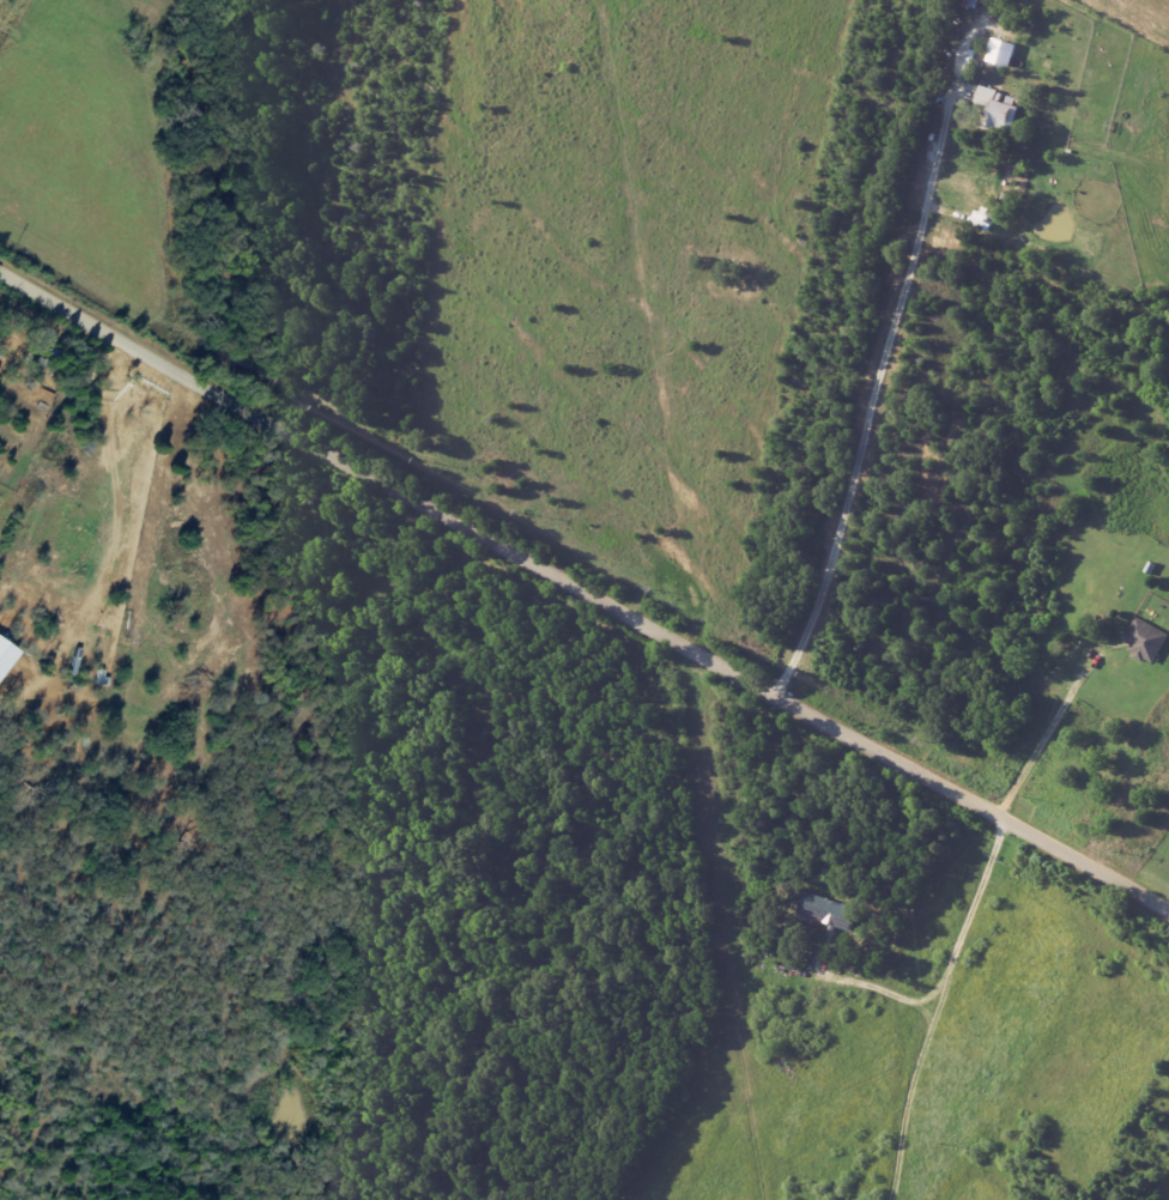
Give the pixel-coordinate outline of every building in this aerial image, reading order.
[(990,62),(1014,66),(1018,42),(994,38),(990,62)] [(977,103),(994,108),(998,90),(982,85),(977,103)] [(1024,106),(998,100),(993,127),(1019,131),(1024,106)] [(1155,666),(1168,638),(1168,633),(1138,617),(1126,641),(1136,646),(1132,655),(1155,666)] [(859,909),(807,892),(800,914),(852,931),(859,909)]
